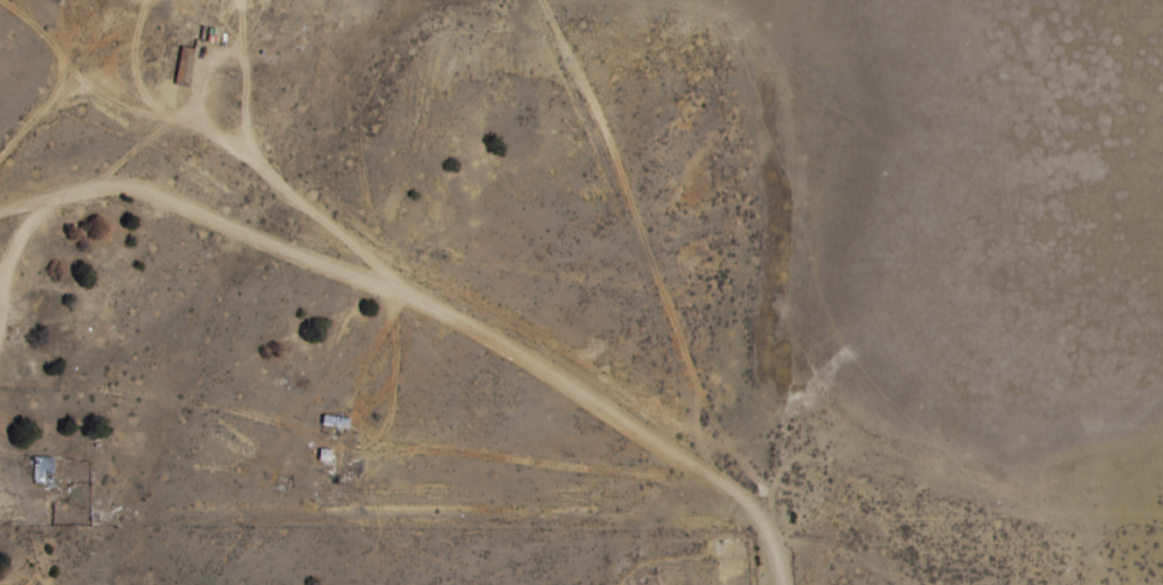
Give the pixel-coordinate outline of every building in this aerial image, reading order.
[(193,48),(179,46),(175,86),(189,87),(193,48)] [(346,427),(346,417),(322,417),(322,427),(346,427)] [(52,485),(52,458),(34,458),(34,485),(52,485)]
